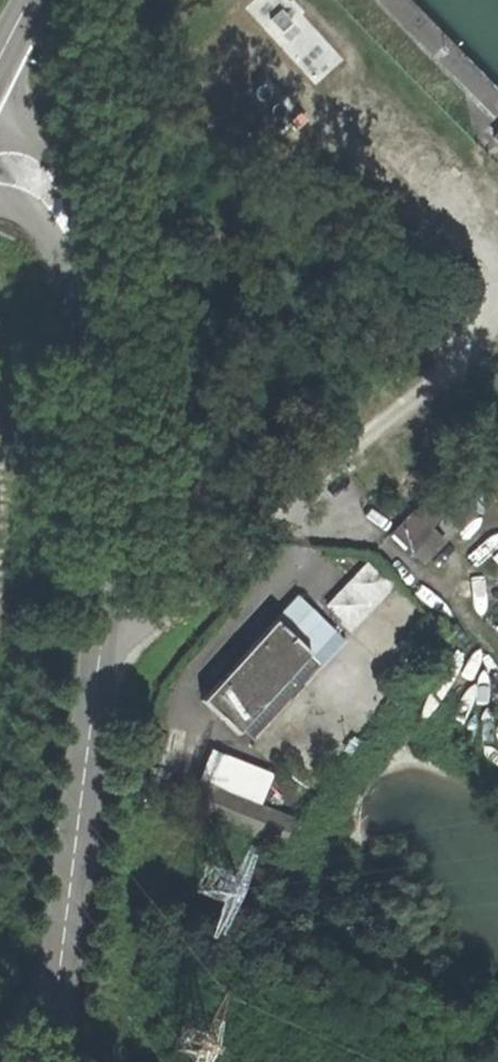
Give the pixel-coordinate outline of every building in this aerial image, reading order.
[(448,481),(418,509),(437,531),(467,501),(448,481)] [(430,537),(411,517),(389,536),(409,557),(430,537)] [(370,558),(327,602),(354,628),(396,584),(370,558)] [(305,656),(270,620),(188,697),(224,735),(265,695),(305,656)] [(269,773),(210,751),(188,809),(279,843),(289,816),(258,805),(269,773)]
